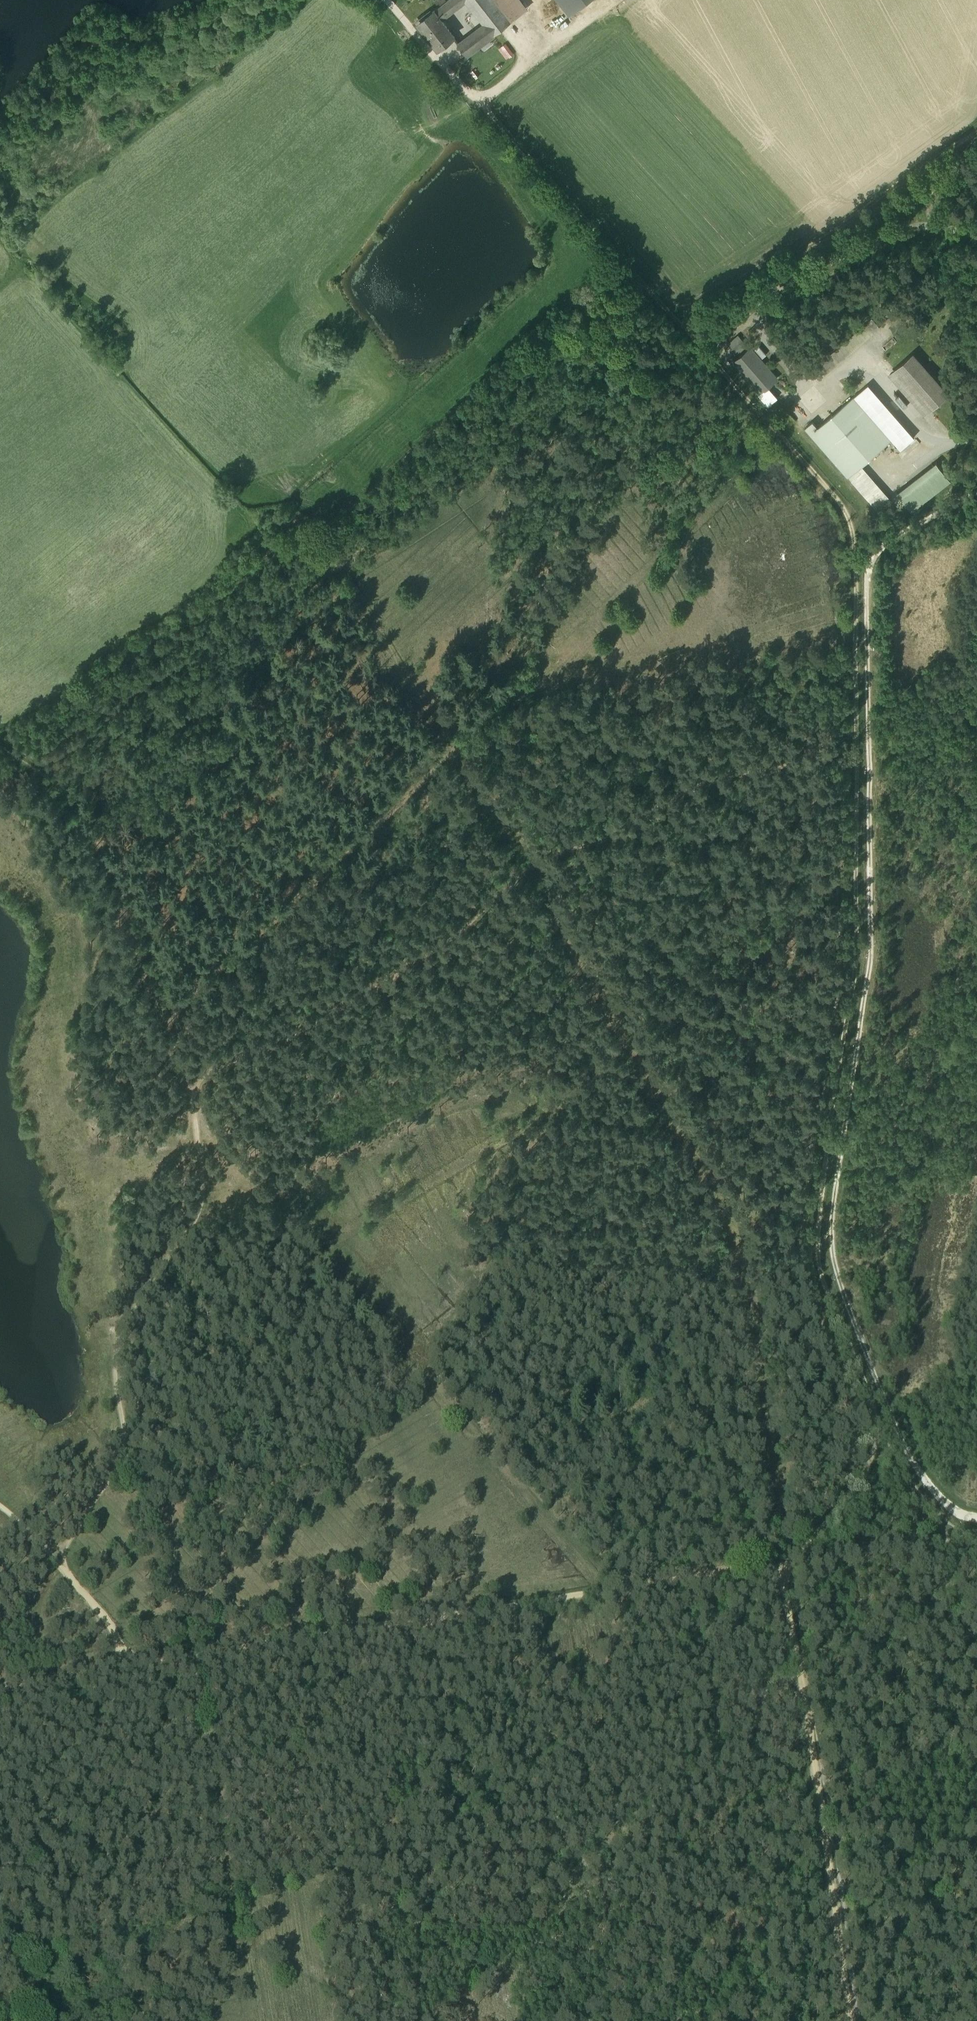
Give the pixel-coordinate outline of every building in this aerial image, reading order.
[(435,10),(441,18),(465,0),(447,0),(439,6),(435,10)] [(481,17),(497,5),(493,0),(467,0),(481,17)] [(497,5),(510,22),(519,15),(507,0),(493,0),(497,5)] [(569,15),(590,0),(558,0),(569,15)] [(497,5),(481,17),(485,22),(458,43),(467,54),(510,22),(497,5)] [(441,18),(435,10),(418,22),(438,48),(454,35),(441,18)] [(509,59),(516,54),(509,42),(501,47),(509,59)] [(737,337),(728,344),(737,353),(745,346),(737,337)] [(911,352),(888,373),(924,414),(948,393),(911,352)] [(757,355),(740,369),(760,392),(776,378),(757,355)] [(811,421),(803,427),(877,511),(890,500),(859,466),(890,438),(900,449),(913,437),(866,384),(817,427),(811,421)] [(935,462),(896,493),(911,511),(950,481),(935,462)]
